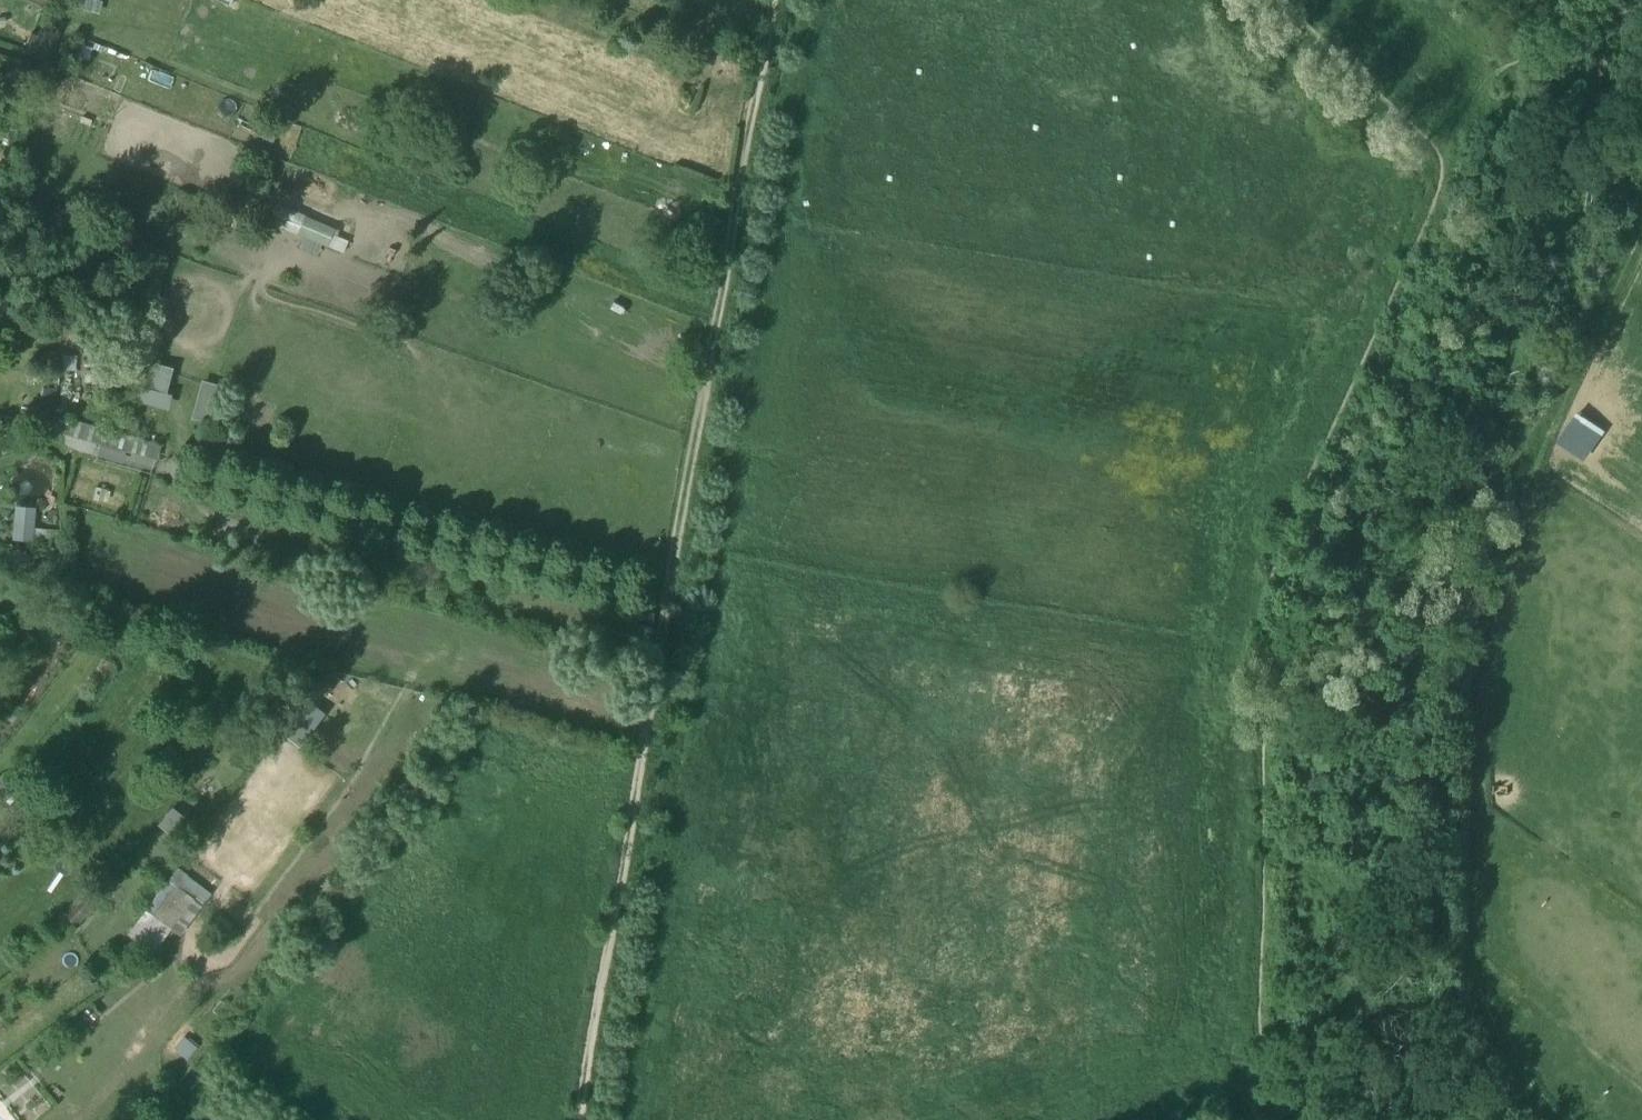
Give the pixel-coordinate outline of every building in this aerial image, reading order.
[(278,202),(270,222),(325,246),(334,226),(278,202)] [(165,390),(172,366),(144,359),(134,400),(166,408),(170,391),(165,390)] [(213,415),(218,383),(201,380),(195,411),(213,415)] [(66,447),(123,461),(126,449),(160,458),(163,442),(73,420),(66,447)] [(35,528),(36,506),(14,505),(13,541),(60,543),(61,529),(35,528)] [(308,701),(289,727),(304,738),(323,711),(308,701)] [(171,929),(181,936),(213,893),(182,870),(133,937),(154,952),(171,929)]
